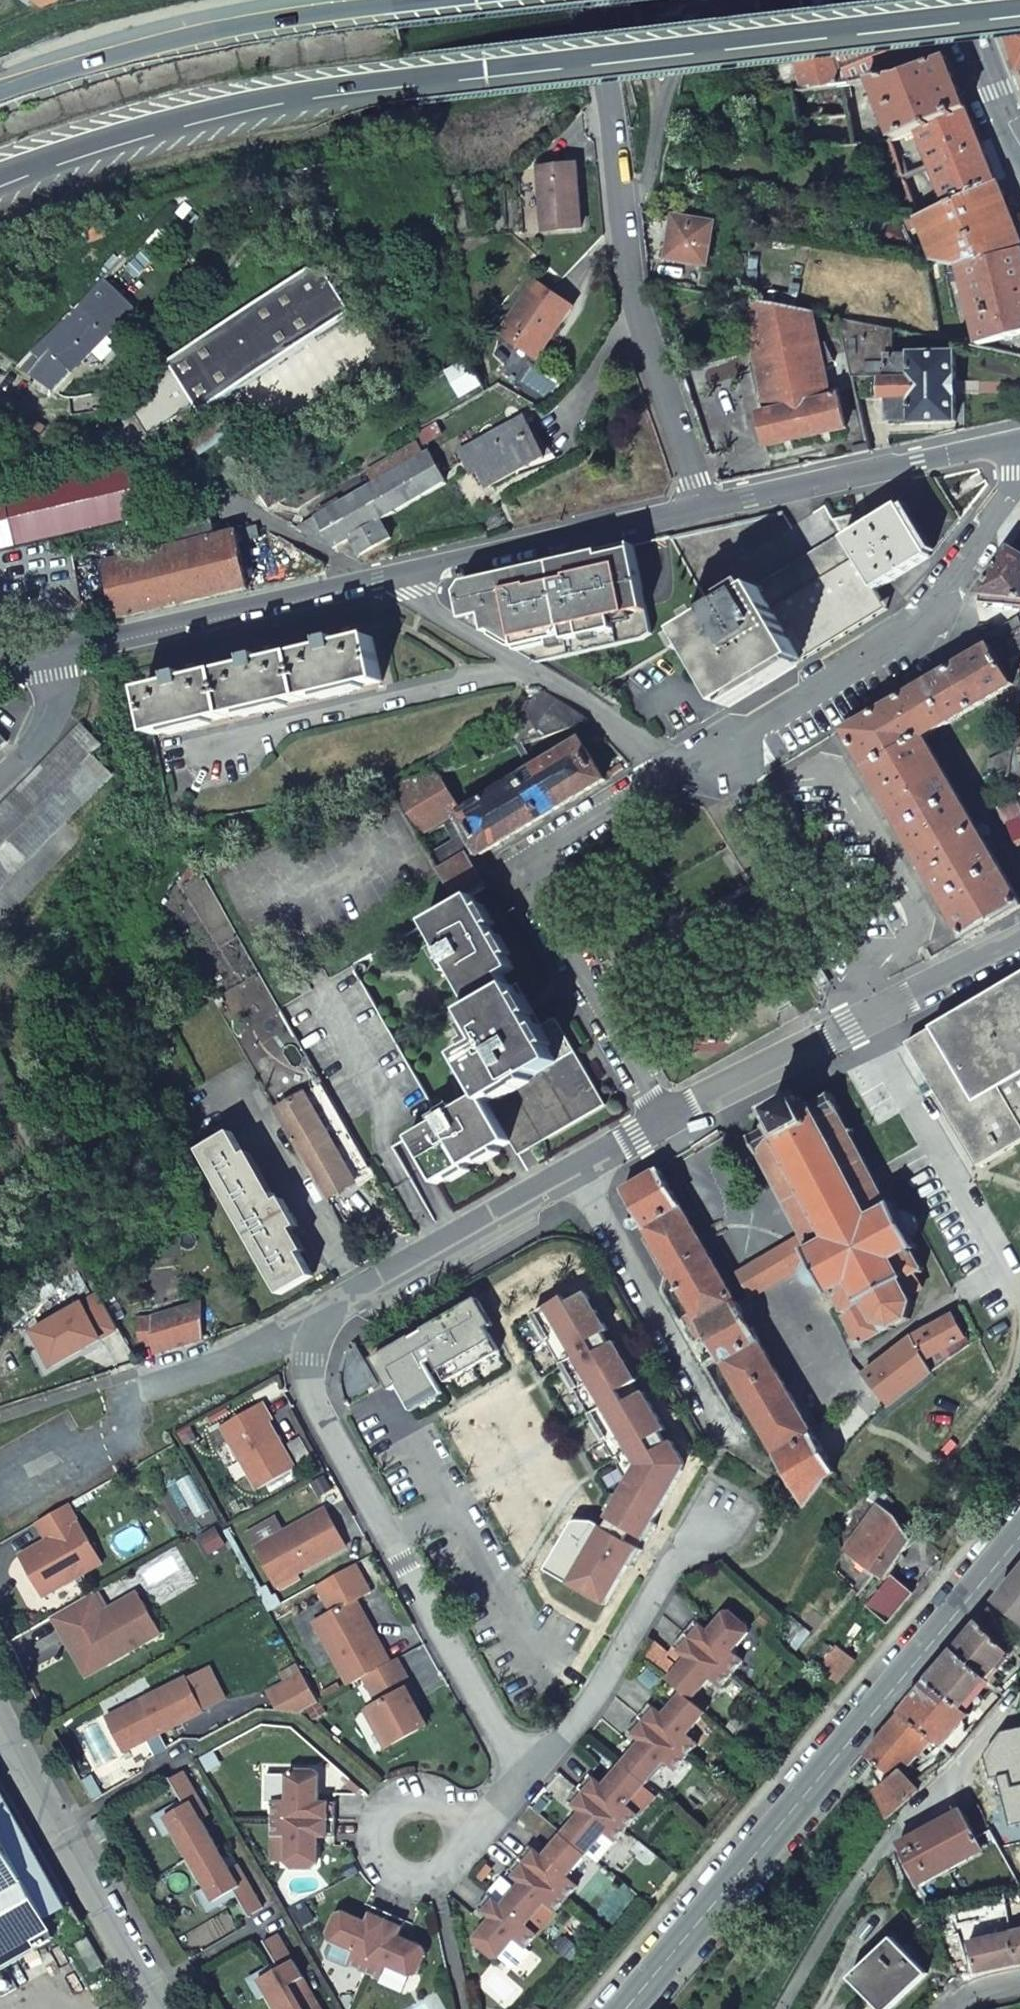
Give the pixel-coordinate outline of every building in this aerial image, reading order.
[(805,5),(813,25),(818,24),(813,14),(809,4),(805,5)] [(829,7),(813,14),(818,24),(824,23),(834,22),(829,7)] [(791,90),(842,84),(849,83),(872,80),(898,76),(945,57),(925,8),(863,17),(834,22),(824,23),(818,24),(813,25),(782,29),(786,58),(791,90)] [(1016,69),(1019,68),(1019,26),(1005,30),(1016,69)] [(872,80),(893,138),(914,130),(965,109),(960,97),(945,57),(898,76),(872,80)] [(776,59),(781,91),(791,90),(786,58),(776,59)] [(851,95),(849,83),(842,84),(844,96),(851,95)] [(969,120),(965,109),(914,130),(945,205),(995,184),(969,120)] [(798,135),(784,136),(785,148),(800,147),(798,135)] [(573,162),(536,166),(537,172),(573,167),(573,162)] [(537,172),(542,229),(580,225),(573,167),(537,172)] [(1019,248),(1019,246),(1005,211),(995,184),(945,205),(914,217),(904,216),(909,230),(918,225),(932,260),(956,264),(1019,248)] [(709,263),(713,221),(673,214),(668,255),(709,263)] [(977,345),(1019,332),(1019,248),(956,264),(977,345)] [(235,387),(347,314),(315,265),(166,363),(172,371),(142,390),(150,403),(134,413),(148,436),(194,406),(198,412),(235,387)] [(56,390),(138,306),(110,278),(41,347),(48,354),(30,372),(56,390)] [(497,332),(532,358),(569,307),(533,281),(497,332)] [(832,398),(825,366),(820,344),(813,313),(744,299),(768,411),(759,413),(767,445),(846,427),(841,396),(832,398)] [(909,355),(888,355),(888,328),(839,318),(858,398),(889,397),(889,420),(911,419),(911,422),(955,422),(953,351),(909,352),(909,355)] [(820,344),(825,366),(833,362),(827,341),(820,344)] [(30,372),(48,354),(41,347),(22,367),(30,372)] [(460,398),(480,386),(466,362),(446,373),(460,398)] [(521,416),(458,452),(470,473),(477,470),(487,486),(542,455),(521,416)] [(380,522),(445,483),(426,451),(422,453),(416,443),(367,473),(373,484),(296,530),(332,550),(352,538),(363,556),(391,539),(380,522)] [(230,481),(241,468),(227,457),(216,470),(230,481)] [(6,494),(6,497),(0,498),(0,552),(143,519),(130,466),(6,494)] [(255,481),(270,508),(290,497),(274,470),(255,481)] [(855,557),(877,591),(929,556),(899,506),(868,525),(856,515),(833,519),(843,536),(855,557)] [(116,616),(247,587),(235,534),(105,563),(103,554),(74,560),(77,573),(85,572),(92,611),(114,607),(116,616)] [(770,611),(855,557),(843,536),(759,584),(760,587),(728,605),(726,603),(711,612),(712,615),(714,618),(757,591),(770,611)] [(568,600),(644,582),(635,545),(557,562),(566,591),(568,600)] [(1019,555),(1011,548),(979,595),(1019,601),(1019,554),(1019,555)] [(855,557),(770,611),(802,662),(887,608),(877,591),(855,557)] [(456,615),(566,591),(557,562),(461,583),(456,615)] [(714,618),(685,635),(727,708),(730,706),(802,662),(770,611),(757,591),(714,618)] [(712,615),(683,632),(685,635),(714,618),(712,615)] [(1017,632),(1014,630),(1004,636),(1006,638),(992,647),(1002,664),(1019,655),(1019,630),(1017,632)] [(242,667),(187,680),(185,673),(164,678),(166,685),(140,692),(151,738),(383,682),(371,636),(339,644),(337,638),(318,642),(319,649),(264,662),(262,656),(241,661),(242,667)] [(965,940),(1019,907),(1019,903),(982,838),(988,835),(990,830),(987,824),(981,825),(976,826),(941,766),(945,763),(941,756),(937,759),(925,738),(938,730),(940,733),(952,726),(951,723),(997,696),(998,701),(993,725),(1013,729),(1016,708),(1019,709),(1019,688),(1019,682),(1015,685),(1011,679),(1002,664),(992,647),(843,732),(965,940)] [(1019,682),(1019,675),(1011,679),(1015,685),(1019,682)] [(536,742),(564,733),(588,725),(577,715),(544,695),(519,709),(536,742)] [(1019,709),(1016,708),(1013,729),(1012,735),(1019,734),(1019,709)] [(116,776),(96,756),(105,746),(85,726),(0,807),(0,886),(116,776)] [(479,858),(602,782),(576,743),(457,815),(437,773),(392,783),(455,901),(468,894),(480,887),(463,856),(474,850),(479,858)] [(1011,746),(1010,750),(1007,768),(1005,777),(1014,797),(1019,796),(1019,747),(1011,746)] [(1010,750),(989,762),(996,774),(1007,768),(1010,750)] [(1002,824),(1006,823),(1016,846),(1019,844),(1019,811),(1016,801),(998,809),(1002,824)] [(602,1107),(553,1022),(536,1033),(511,989),(507,991),(500,978),(512,972),(468,894),(455,901),(419,922),(468,1008),(460,1013),(477,1043),(456,1055),(478,1095),(448,1113),(445,1108),(433,1115),(435,1120),(406,1138),(433,1186),(487,1154),(505,1144),(513,1157),(602,1107)] [(144,940),(155,933),(148,921),(137,928),(144,940)] [(906,1043),(929,1084),(921,1089),(925,1096),(933,1091),(977,1168),(1019,1143),(1019,978),(906,1043)] [(811,1258),(806,1261),(803,1265),(801,1269),(801,1274),(802,1279),(806,1283),(809,1285),(814,1287),(819,1287),(824,1285),(827,1290),(825,1292),(826,1295),(828,1294),(830,1297),(832,1296),(831,1293),(832,1292),(841,1307),(839,1308),(841,1313),(843,1312),(841,1318),(853,1340),(861,1343),(890,1328),(891,1330),(895,1328),(895,1326),(905,1321),(906,1323),(910,1321),(908,1317),(913,1304),(908,1295),(921,1289),(913,1274),(918,1272),(920,1275),(923,1274),(921,1270),(923,1269),(921,1265),(919,1266),(910,1250),(912,1248),(915,1252),(916,1251),(915,1248),(918,1246),(916,1243),(913,1245),(909,1237),(912,1235),(915,1232),(916,1228),(916,1223),(915,1219),(912,1216),(908,1213),(904,1212),(900,1213),(897,1215),(893,1207),(896,1206),(894,1202),(891,1204),(889,1201),(886,1202),(888,1205),(887,1206),(876,1185),(879,1184),(877,1179),(874,1180),(863,1160),(866,1158),(864,1155),(861,1157),(850,1136),(853,1135),(851,1131),(853,1130),(851,1126),(846,1129),(838,1113),(841,1112),(839,1108),(843,1106),(841,1103),(837,1105),(833,1098),(837,1096),(835,1093),(832,1095),(830,1092),(825,1094),(827,1097),(812,1106),(810,1103),(801,1108),(798,1103),(802,1101),(799,1097),(797,1099),(795,1096),(789,1098),(791,1101),(773,1111),(772,1108),(767,1110),(768,1113),(766,1114),(768,1119),(772,1118),(774,1122),(766,1126),(767,1128),(752,1137),(750,1133),(747,1135),(747,1137),(747,1141),(750,1140),(754,1149),(751,1150),(753,1153),(756,1153),(757,1156),(760,1155),(770,1174),(768,1175),(770,1179),(773,1178),(783,1198),(781,1199),(784,1204),(786,1203),(797,1222),(794,1223),(797,1228),(799,1226),(802,1233),(810,1247),(807,1248),(806,1246),(804,1247),(806,1250),(802,1251),(804,1254),(807,1253),(811,1258)] [(293,1141),(325,1196),(351,1181),(320,1126),(293,1141)] [(713,1132),(709,1126),(689,1137),(693,1144),(713,1132)] [(286,1222),(270,1193),(262,1198),(223,1128),(191,1146),(273,1292),(305,1274),(280,1230),(289,1226),(286,1222)] [(734,1305),(657,1169),(646,1176),(645,1175),(618,1191),(688,1313),(682,1316),(693,1335),(697,1341),(702,1338),(780,1475),(775,1478),(778,1485),(783,1482),(798,1507),(818,1482),(830,1471),(736,1304),(734,1305)] [(806,1261),(811,1258),(807,1253),(804,1254),(802,1251),(806,1250),(804,1247),(806,1246),(807,1248),(810,1247),(802,1233),(736,1274),(748,1297),(806,1261)] [(575,1292),(599,1330),(604,1328),(580,1289),(575,1292)] [(652,1517),(681,1466),(682,1464),(682,1459),(681,1456),(670,1438),(666,1441),(659,1429),(663,1426),(641,1388),(636,1391),(623,1399),(617,1388),(629,1380),(606,1342),(599,1330),(575,1292),(562,1300),(559,1294),(529,1313),(532,1319),(526,1323),(538,1345),(545,1341),(561,1369),(555,1373),(566,1392),(572,1388),(589,1418),(584,1421),(596,1443),(607,1436),(618,1454),(629,1471),(625,1478),(604,1515),(606,1516),(602,1523),(591,1518),(570,1518),(557,1541),(564,1545),(550,1571),(568,1581),(572,1575),(607,1595),(626,1562),(629,1564),(640,1545),(629,1539),(633,1531),(645,1537),(655,1519),(652,1517)] [(471,1297),(368,1358),(386,1389),(393,1385),(404,1404),(435,1385),(428,1373),(434,1369),(441,1381),(495,1349),(481,1327),(487,1323),(471,1297)] [(185,1315),(147,1311),(141,1337),(154,1340),(152,1349),(182,1341),(198,1337),(208,1300),(182,1307),(185,1315)] [(30,1344),(48,1377),(123,1335),(105,1302),(30,1344)] [(930,1370),(967,1343),(952,1316),(912,1338),(930,1370)] [(901,1390),(930,1370),(912,1338),(861,1374),(892,1399),(901,1390)] [(634,1377),(611,1339),(606,1342),(629,1380),(634,1377)] [(378,1382),(355,1342),(349,1349),(344,1360),(341,1372),(342,1386),(346,1400),(378,1382)] [(636,1391),(629,1380),(617,1388),(623,1399),(636,1391)] [(216,1424),(237,1462),(275,1440),(262,1419),(266,1417),(256,1401),(216,1424)] [(185,1431),(178,1435),(182,1443),(190,1439),(185,1431)] [(275,1440),(237,1462),(251,1486),(289,1464),(275,1440)] [(613,1457),(625,1478),(629,1471),(618,1454),(613,1457)] [(98,1562),(64,1504),(32,1522),(42,1540),(15,1554),(39,1596),(98,1562)] [(320,1506),(251,1546),(258,1559),(327,1519),(320,1506)] [(879,1575),(905,1541),(890,1515),(874,1506),(842,1550),(879,1575)] [(327,1519),(258,1559),(271,1583),(341,1543),(327,1519)] [(550,1571),(564,1545),(557,1541),(555,1545),(552,1543),(542,1560),(546,1562),(543,1567),(550,1571)] [(352,1560),(313,1583),(318,1591),(357,1569),(352,1560)] [(357,1569),(318,1591),(327,1608),(352,1594),(366,1585),(357,1569)] [(568,1581),(603,1602),(607,1595),(572,1575),(568,1581)] [(997,1603),(997,1605),(1019,1624),(1019,1575),(997,1603)] [(882,1621),(905,1594),(886,1579),(863,1605),(882,1621)] [(134,1591),(105,1607),(114,1621),(125,1614),(123,1609),(139,1599),(134,1591)] [(100,1611),(89,1592),(49,1616),(59,1633),(64,1630),(69,1638),(67,1646),(72,1654),(76,1651),(100,1657),(103,1663),(158,1630),(139,1599),(123,1609),(125,1614),(114,1621),(105,1607),(100,1611)] [(323,1640),(365,1616),(352,1594),(327,1608),(311,1618),(323,1640)] [(733,1649),(749,1628),(749,1622),(731,1609),(724,1611),(711,1629),(697,1617),(686,1631),(734,1670),(744,1658),(733,1649)] [(988,1611),(927,1680),(959,1708),(1007,1652),(997,1644),(994,1640),(998,1637),(988,1611)] [(361,1671),(388,1656),(365,1616),(323,1640),(346,1680),(361,1671)] [(64,1630),(59,1633),(67,1646),(69,1638),(64,1630)] [(688,1657),(683,1662),(681,1660),(668,1676),(684,1688),(694,1697),(713,1673),(725,1683),(734,1670),(686,1631),(675,1646),(688,1657)] [(831,1647),(811,1670),(828,1685),(848,1661),(831,1647)] [(76,1651),(72,1654),(83,1674),(103,1663),(100,1657),(76,1651)] [(380,1720),(391,1738),(426,1718),(414,1698),(405,1681),(409,1678),(395,1652),(388,1656),(361,1671),(376,1697),(364,1705),(375,1724),(380,1720)] [(294,1658),(261,1677),(279,1706),(298,1707),(317,1697),(294,1658)] [(183,1675),(200,1709),(222,1697),(205,1664),(183,1675)] [(183,1675),(105,1715),(113,1732),(122,1727),(130,1744),(200,1709),(183,1675)] [(405,1681),(414,1698),(419,1695),(409,1678),(405,1681)] [(959,1708),(927,1680),(899,1713),(932,1739),(934,1741),(939,1746),(968,1716),(959,1708)] [(673,1705),(667,1712),(650,1699),(640,1712),(688,1752),(700,1739),(689,1730),(707,1708),(694,1697),(684,1688),(672,1704),(673,1705)] [(638,1744),(624,1760),(648,1780),(666,1758),(677,1766),(688,1752),(640,1712),(628,1726),(644,1739),(640,1745),(638,1744)] [(900,1771),(932,1739),(899,1713),(860,1758),(884,1786),(875,1796),(885,1819),(917,1790),(900,1771)] [(1019,1729),(1019,1718),(1019,1717),(1011,1726),(1017,1732),(1019,1729)] [(375,1724),(385,1741),(386,1741),(391,1738),(380,1720),(375,1724)] [(113,1732),(121,1748),(130,1744),(122,1727),(113,1732)] [(211,1750),(198,1757),(206,1771),(219,1763),(211,1750)] [(630,1802),(648,1780),(624,1760),(611,1775),(613,1776),(607,1783),(591,1770),(580,1783),(629,1824),(640,1810),(630,1802)] [(270,1813),(334,1814),(334,1797),(314,1797),(314,1787),(319,1787),(319,1770),(311,1765),(291,1765),(284,1773),(284,1796),(270,1796),(270,1813)] [(161,1816),(210,1901),(230,1889),(246,1915),(260,1907),(234,1863),(227,1868),(198,1818),(205,1814),(180,1770),(166,1778),(181,1804),(161,1816)] [(284,1773),(270,1773),(270,1796),(284,1796),(284,1773)] [(565,1831),(590,1851),(608,1829),(618,1837),(629,1824),(580,1783),(569,1796),(586,1810),(583,1814),(581,1812),(565,1831)] [(54,1935),(42,1915),(67,1901),(0,1785),(0,1966),(54,1935)] [(913,1887),(980,1854),(974,1840),(988,1833),(976,1810),(962,1817),(960,1813),(895,1844),(913,1887)] [(285,1831),(285,1856),(293,1864),(310,1864),(318,1857),(318,1840),(314,1840),(314,1831),(334,1831),(334,1814),(270,1813),(271,1831),(285,1831)] [(618,1837),(608,1829),(590,1851),(599,1859),(618,1837)] [(285,1831),(271,1831),(271,1856),(285,1856),(285,1831)] [(555,1848),(549,1854),(533,1840),(522,1854),(570,1894),(582,1881),(572,1872),(590,1851),(565,1831),(553,1846),(555,1848)] [(529,1922),(549,1900),(559,1908),(570,1894),(522,1854),(510,1867),(528,1882),(523,1888),(520,1885),(505,1902),(529,1922)] [(504,1872),(489,1889),(505,1902),(520,1885),(504,1872)] [(497,1917),(491,1924),(489,1923),(481,1933),(481,1942),(495,1954),(502,1954),(518,1935),(529,1944),(540,1931),(529,1922),(505,1902),(489,1889),(479,1902),(497,1917)] [(366,1969),(388,1910),(372,1904),(364,1922),(358,1919),(359,1917),(339,1909),(334,1912),(328,1931),(330,1939),(354,1948),(348,1961),(366,1969)] [(403,1938),(396,1935),(404,1915),(388,1910),(366,1969),(380,1974),(386,1961),(409,1970),(418,1967),(424,1949),(422,1943),(404,1936),(403,1938)] [(277,1931),(261,1941),(275,1967),(255,1978),(273,2008),(320,2008),(277,1931)] [(1019,1963),(1019,1931),(1010,1933),(1017,1963),(1019,1963)] [(966,1942),(972,1973),(1017,1963),(1010,1933),(966,1942)] [(103,1966),(87,1937),(74,1944),(90,1973),(103,1966)] [(845,1979),(875,2008),(881,2008),(919,1971),(888,1939),(845,1979)] [(946,1940),(936,1944),(941,1955),(950,1951),(946,1940)]
